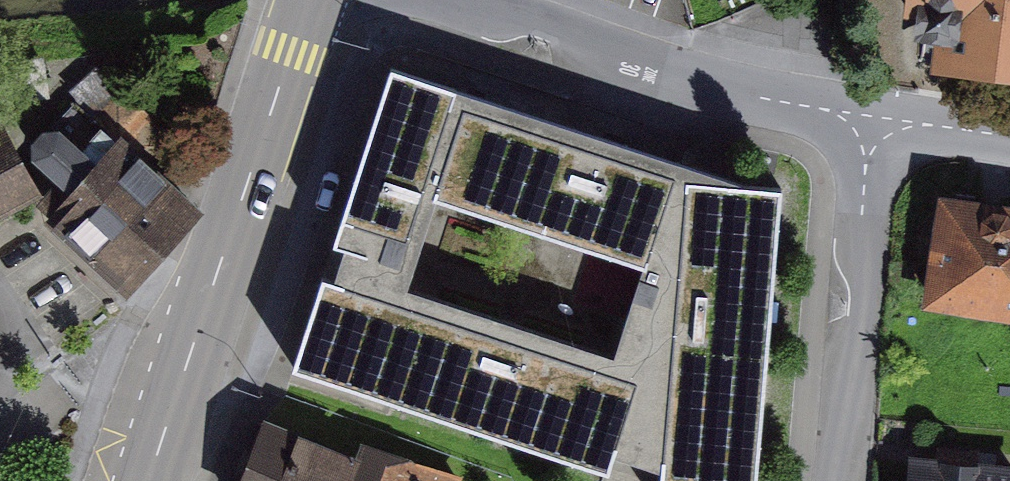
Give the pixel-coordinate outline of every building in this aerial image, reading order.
[(913,49),(1009,61),(1009,0),(919,0),(913,49)] [(22,201),(127,294),(200,212),(140,157),(163,130),(86,70),(13,152),(35,194),(22,201)] [(678,480),(781,480),(798,180),(406,80),(324,359),(678,475),(678,480)] [(22,201),(35,194),(13,152),(0,128),(0,212),(22,201)] [(965,197),(950,308),(1009,316),(1009,203),(965,197)] [(256,420),(234,480),(398,480),(401,471),(256,420)] [(906,467),(906,480),(1005,480),(1005,467),(906,467)]
